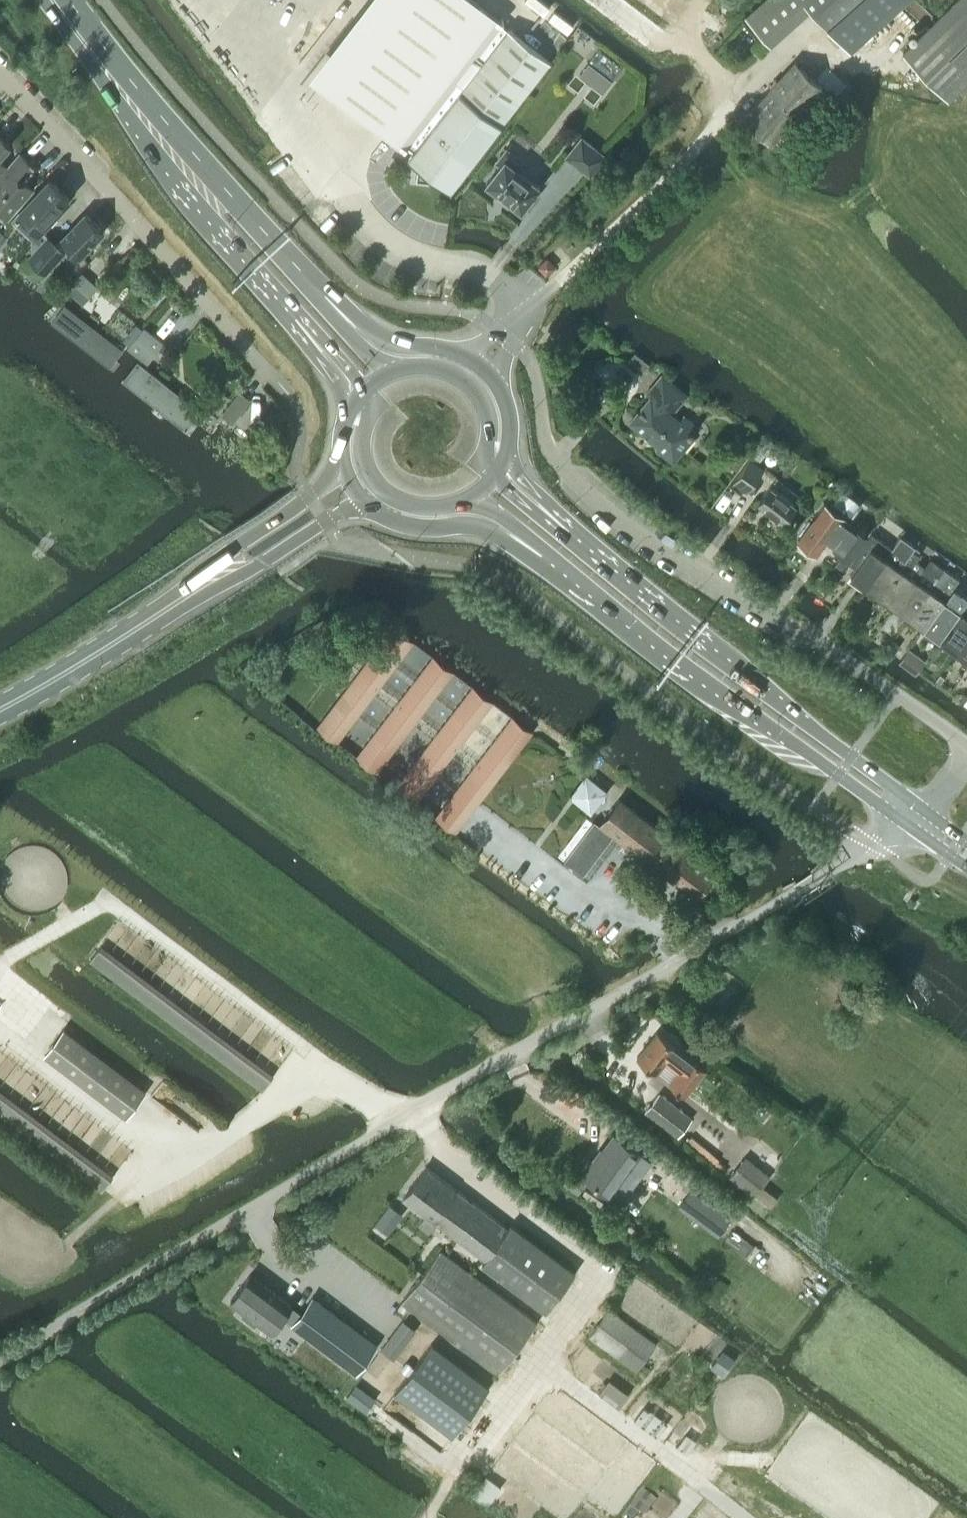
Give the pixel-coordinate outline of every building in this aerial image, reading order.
[(309,74),(403,146),(405,144),(413,150),(462,86),(507,27),(500,21),(502,19),(477,0),(366,0),(309,74)] [(748,18),(769,42),(809,5),(805,0),(767,0),(748,18)] [(966,81),(966,0),(956,0),(903,53),(949,99),(966,81)] [(413,150),(408,157),(418,165),(417,179),(440,181),(451,189),(456,183),(550,59),(508,27),(507,27),(462,86),(413,150)] [(843,42),(812,59),(820,67),(815,72),(834,89),(862,58),(843,42)] [(598,49),(588,62),(612,80),(622,67),(598,49)] [(745,116),(773,141),(795,116),(811,126),(820,115),(806,103),(822,85),(794,61),(745,116)] [(9,143),(0,136),(0,154),(9,143)] [(581,137),(567,155),(590,174),(605,155),(581,137)] [(500,164),(486,182),(499,192),(499,193),(507,200),(508,199),(521,209),(525,204),(529,207),(539,193),(536,190),(540,185),(519,169),(524,162),(506,148),(496,161),(500,164)] [(0,174),(0,209),(9,217),(34,189),(18,175),(30,162),(19,152),(7,165),(7,166),(0,174)] [(19,210),(11,218),(32,237),(38,243),(47,234),(40,228),(69,197),(49,178),(19,210)] [(38,243),(28,255),(47,272),(71,246),(81,254),(104,229),(85,212),(62,237),(63,238),(57,244),(47,234),(38,243)] [(548,256),(537,265),(546,276),(557,267),(548,256)] [(67,290),(77,298),(83,304),(99,287),(83,273),(67,290)] [(129,346),(75,300),(65,292),(45,319),(111,369),(129,346)] [(164,341),(145,326),(129,346),(149,361),(164,341)] [(534,346),(539,351),(540,352),(554,337),(549,331),(534,346)] [(149,361),(129,346),(111,369),(210,447),(229,423),(149,361)] [(635,350),(628,359),(639,368),(646,367),(650,363),(635,350)] [(630,420),(664,448),(685,424),(671,413),(686,394),(662,374),(647,393),(650,395),(630,420)] [(223,413),(233,420),(251,399),(241,391),(223,413)] [(685,424),(664,448),(673,455),(691,433),(695,433),(694,429),(690,429),(685,424)] [(764,467),(758,463),(768,449),(767,447),(772,441),(763,434),(758,441),(760,443),(751,457),(749,457),(732,481),(747,491),(764,467)] [(795,503),(770,485),(758,502),(783,521),(795,503)] [(819,507),(798,537),(815,550),(825,536),(828,538),(840,522),(844,516),(823,502),(819,507)] [(859,524),(838,554),(848,561),(880,518),(870,510),(863,520),(862,520),(859,524)] [(872,531),(850,562),(856,566),(851,573),(865,584),(893,547),(892,546),(872,531)] [(893,547),(865,584),(879,594),(912,549),(914,547),(915,545),(900,535),(900,536),(892,546),(893,547)] [(912,549),(879,594),(880,595),(895,605),(924,565),(916,559),(920,554),(918,553),(921,549),(915,545),(914,547),(912,549)] [(924,565),(895,605),(909,616),(944,568),(930,557),(924,566),(924,565)] [(944,568),(909,616),(924,627),(951,590),(950,589),(959,578),(944,568)] [(924,627),(939,638),(959,610),(966,599),(966,587),(959,596),(951,590),(924,627)] [(956,651),(966,637),(966,606),(942,640),(956,651)] [(401,630),(325,730),(337,740),(414,640),(401,630)] [(956,651),(966,659),(966,637),(956,651)] [(377,770),(453,670),(434,655),(357,755),(377,770)] [(416,800),(493,700),(473,685),(397,785),(416,800)] [(449,825),(526,725),(513,715),(436,815),(449,825)] [(586,774),(570,795),(591,811),(607,790),(586,774)] [(594,819),(564,859),(583,873),(614,833),(696,896),(716,870),(620,796),(600,822),(599,823),(594,819)] [(269,1078),(94,947),(87,956),(262,1088),(269,1078)] [(666,1060),(678,1069),(668,1082),(686,1096),(706,1069),(689,1056),(676,1046),(677,1045),(657,1030),(637,1056),(656,1072),(666,1060)] [(91,1044),(71,1070),(151,1130),(171,1104),(91,1044)] [(659,1091),(645,1109),(644,1110),(677,1136),(692,1117),(659,1091)] [(103,1189),(110,1179),(0,1096),(0,1112),(103,1189)] [(640,1152),(614,1133),(595,1160),(593,1159),(582,1173),(610,1194),(640,1152)] [(730,1176),(756,1195),(772,1174),(745,1155),(730,1176)] [(426,1213),(416,1226),(427,1234),(433,1226),(437,1229),(441,1225),(485,1258),(508,1228),(426,1166),(403,1196),(426,1213)] [(679,1206),(694,1216),(718,1234),(730,1217),(691,1189),(679,1206)] [(375,1224),(389,1234),(404,1214),(390,1204),(375,1224)] [(512,1223),(483,1263),(547,1310),(576,1271),(512,1223)] [(403,1301),(413,1309),(407,1318),(427,1331),(433,1323),(499,1373),(538,1321),(441,1249),(436,1255),(403,1301)] [(294,1298),(251,1265),(229,1294),(272,1327),(285,1310),(294,1317),(293,1320),(360,1371),(383,1340),(317,1289),(302,1307),(293,1300),(294,1298)] [(657,1343),(608,1308),(589,1335),(637,1370),(657,1343)] [(381,1349),(394,1358),(416,1329),(403,1319),(381,1349)] [(454,1435),(476,1405),(490,1386),(432,1343),(396,1392),(454,1435)] [(713,1376),(700,1396),(708,1401),(721,1381),(713,1376)] [(626,1414),(650,1431),(660,1418),(635,1400),(626,1414)] [(525,1450),(511,1470),(523,1478),(536,1458),(525,1450)] [(650,1498),(641,1492),(629,1508),(638,1515),(650,1498)]
